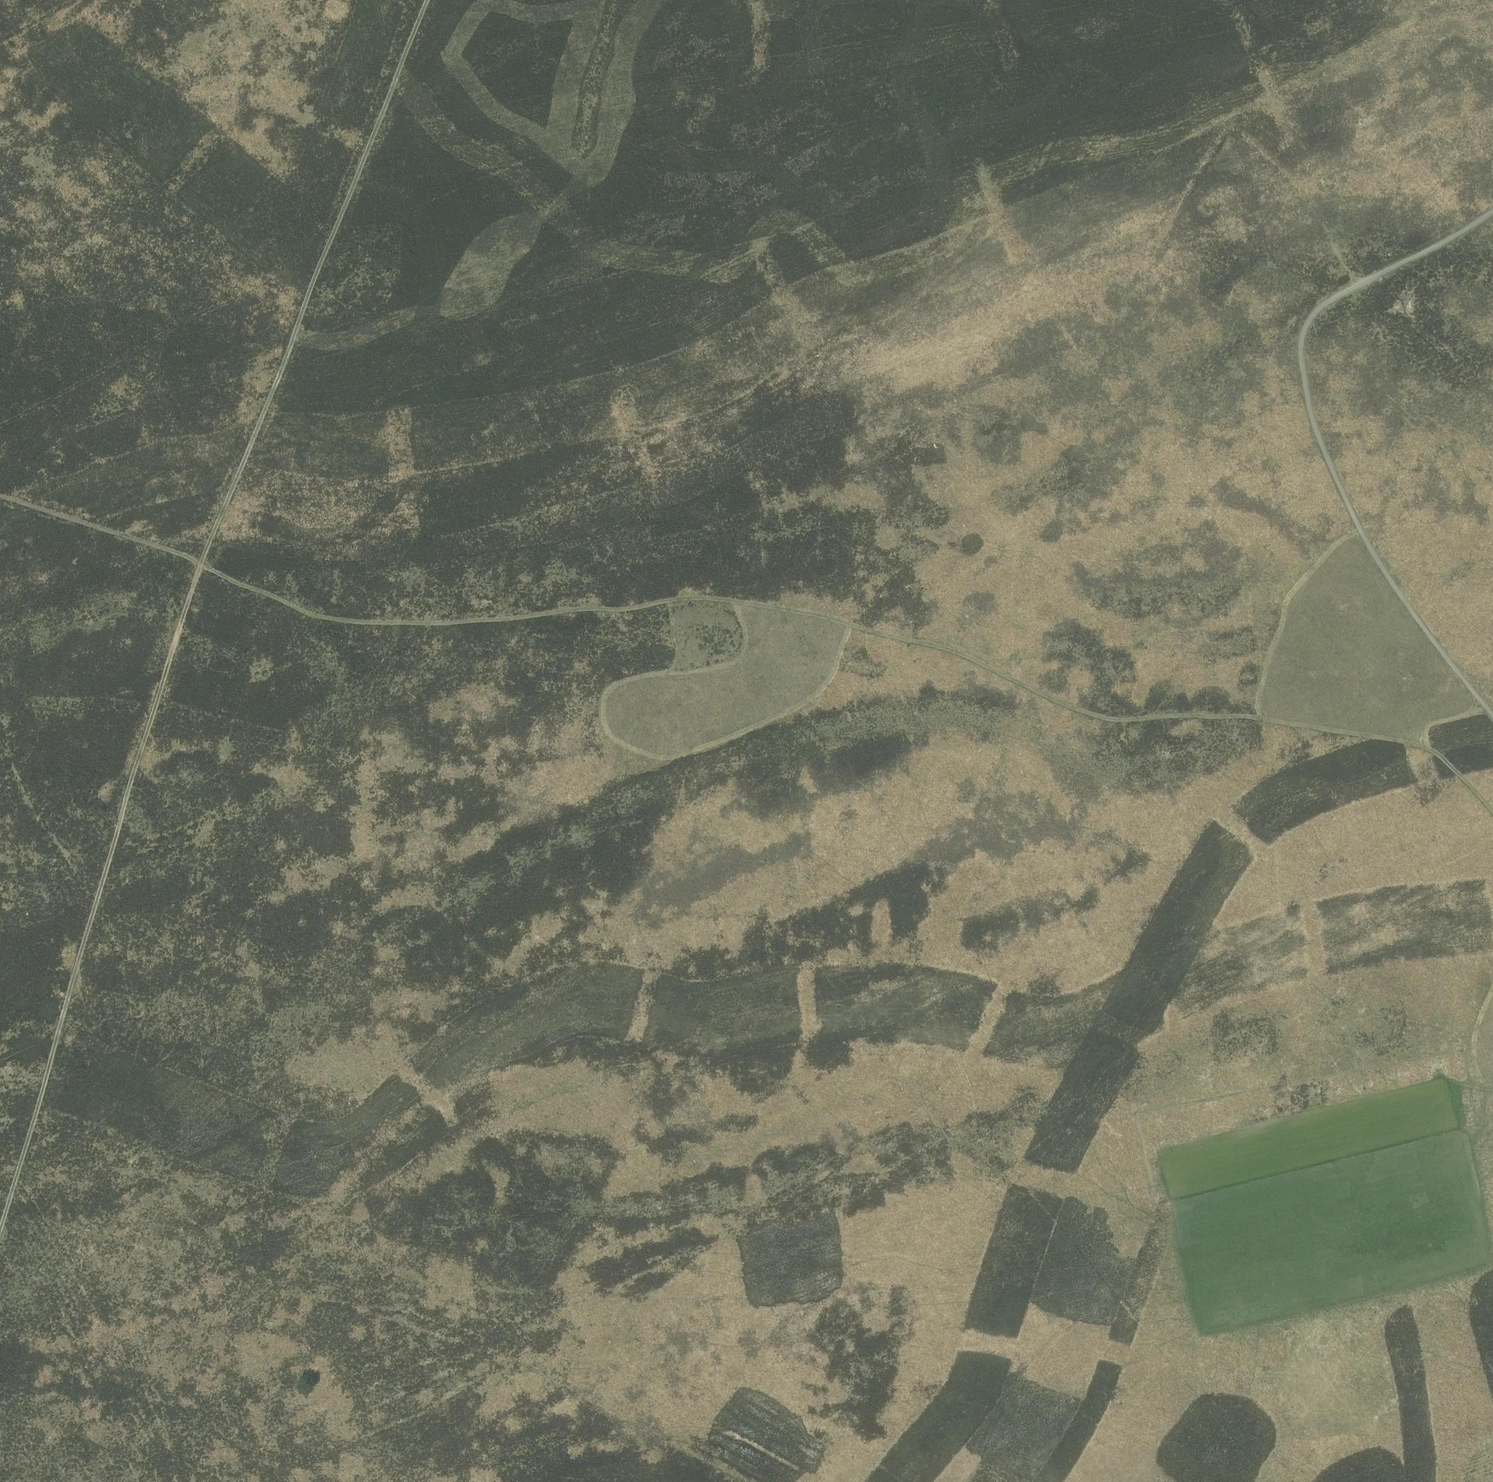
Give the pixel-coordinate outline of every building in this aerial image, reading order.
[(23,1097),(15,1094),(8,1113),(16,1116),(23,1097)]
